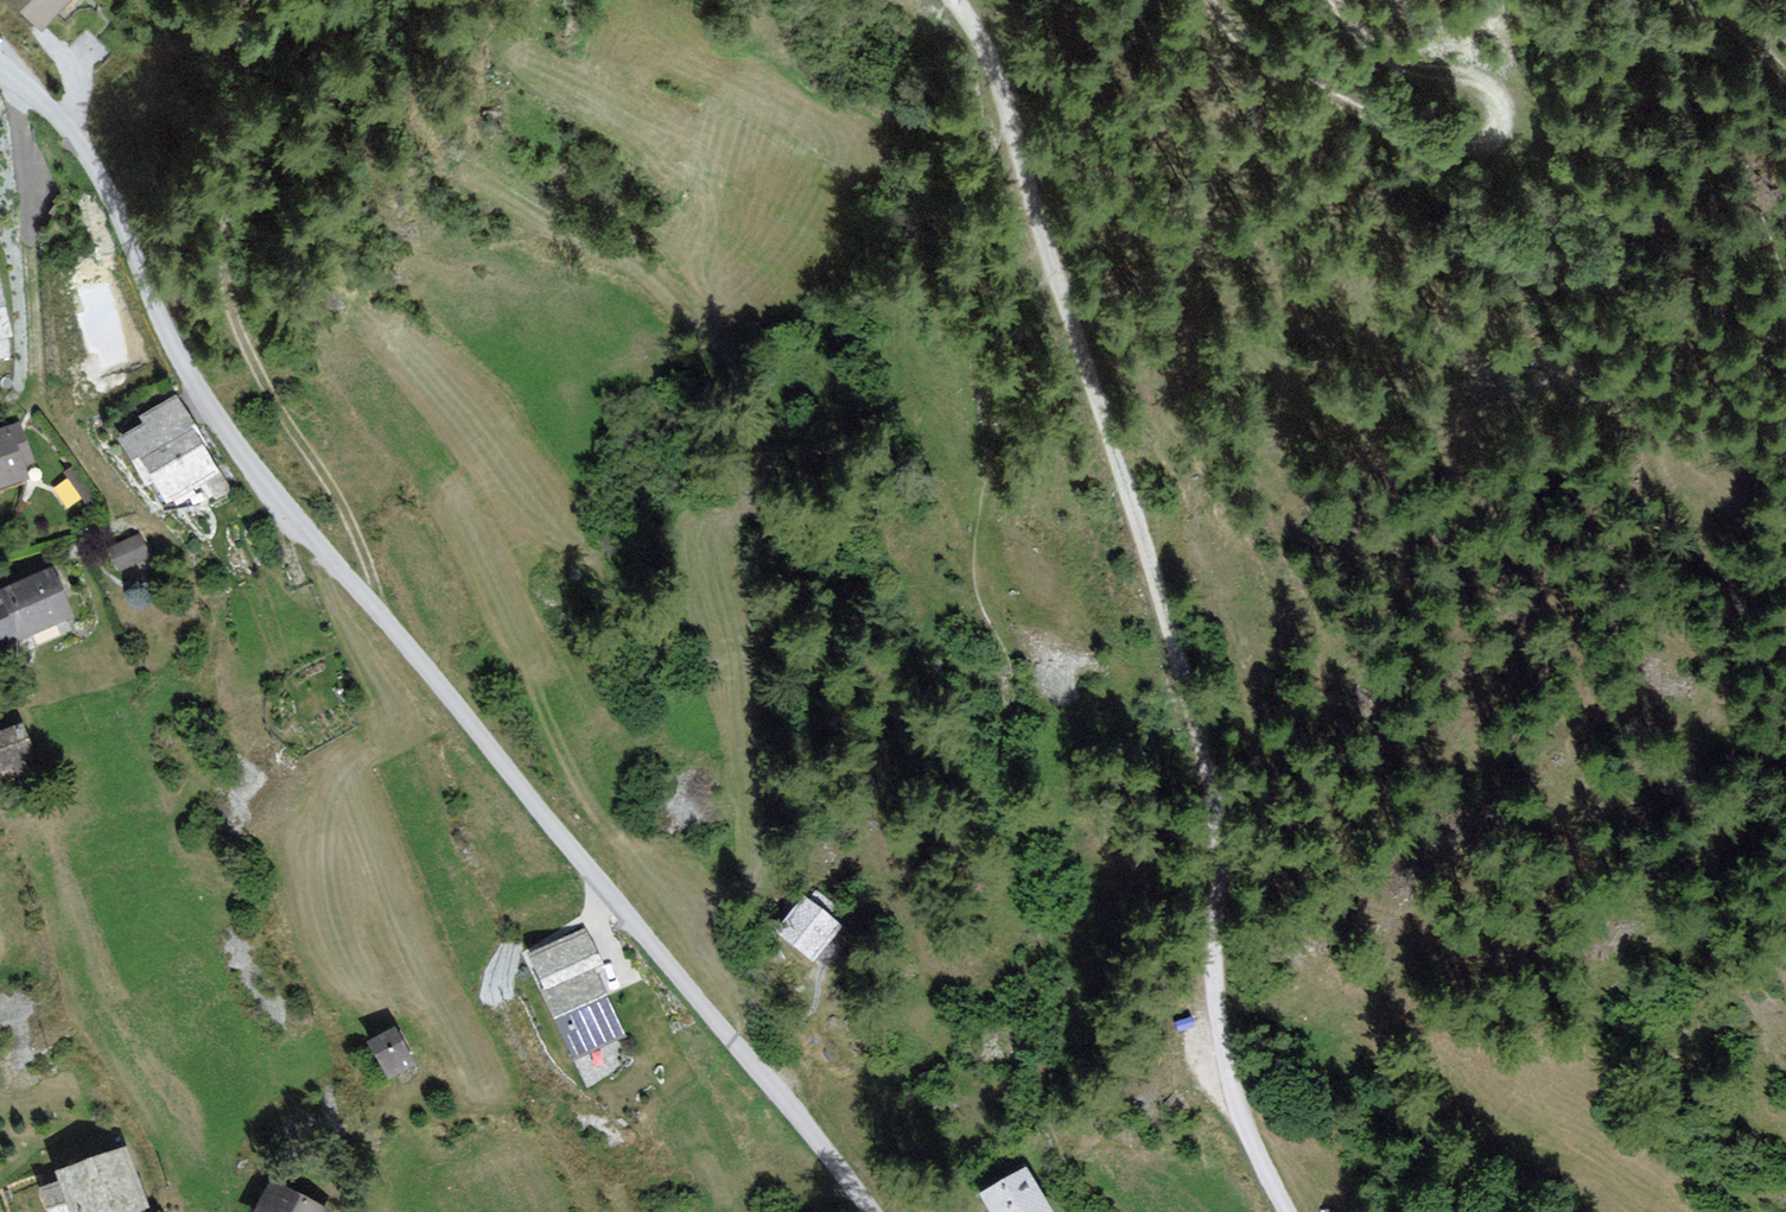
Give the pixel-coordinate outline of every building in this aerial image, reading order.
[(41,26),(66,0),(14,0),(41,26)] [(0,296),(0,335),(8,334),(0,296)] [(195,434),(175,400),(146,417),(150,425),(123,441),(144,478),(154,472),(168,495),(215,468),(195,434)] [(0,434),(0,487),(28,477),(22,463),(29,460),(18,428),(0,434)] [(147,557),(139,537),(115,547),(124,567),(147,557)] [(68,615),(51,571),(0,591),(0,642),(68,615)] [(21,728),(0,734),(0,768),(18,762),(31,758),(21,728)] [(835,908),(817,895),(812,902),(805,897),(778,932),(812,957),(826,939),(836,926),(827,918),(835,908)] [(599,964),(584,932),(532,957),(578,1051),(617,1032),(598,991),(602,989),(592,968),(599,964)] [(413,1063),(395,1032),(372,1045),(390,1076),(413,1063)] [(126,1150),(61,1173),(65,1185),(45,1192),(52,1211),(131,1211),(146,1206),(126,1150)] [(1024,1170),(985,1194),(996,1211),(1050,1211),(1036,1190),(1024,1170)] [(274,1185),(260,1211),(328,1211),(274,1185)]
